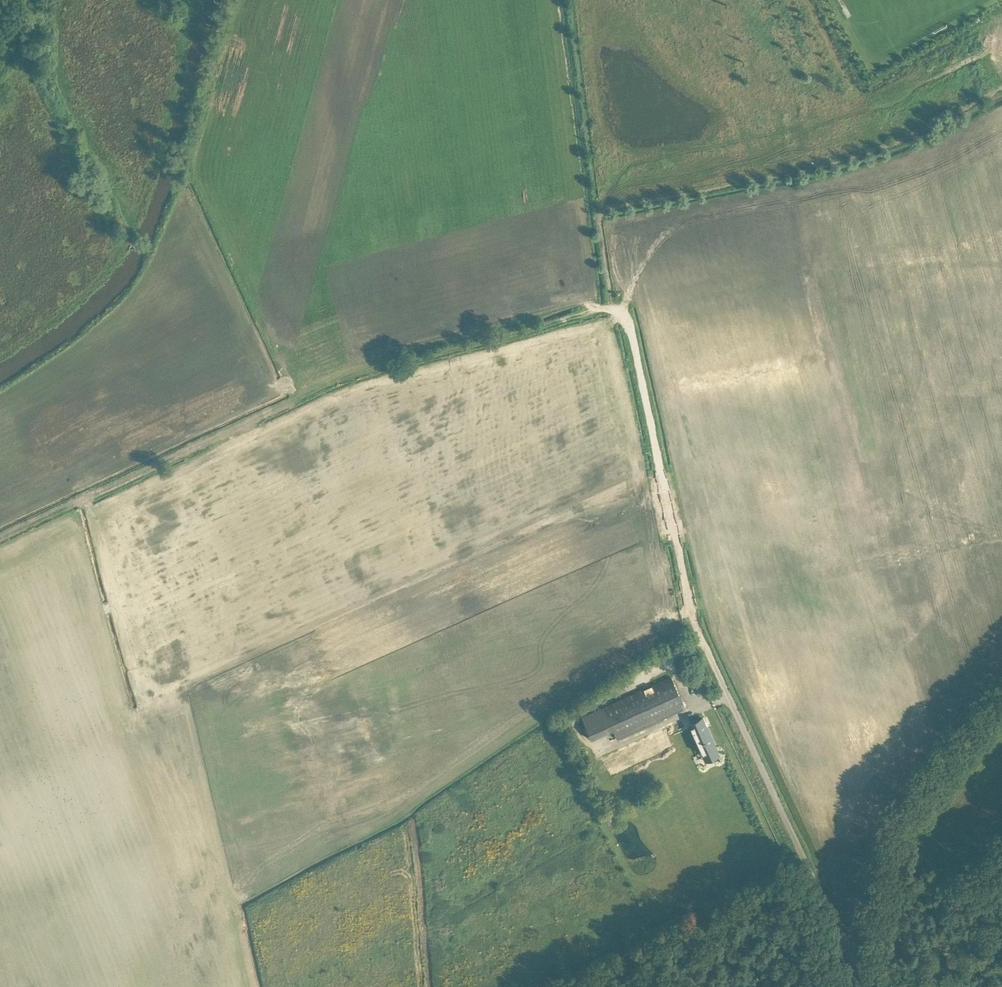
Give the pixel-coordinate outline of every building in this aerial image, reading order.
[(671,676),(662,681),(582,717),(592,739),(614,729),(618,738),(676,712),(685,708),(671,676)] [(703,718),(689,724),(702,754),(717,747),(703,718)] [(664,749),(657,733),(627,746),(629,749),(620,753),(619,750),(609,754),(617,770),(664,749)]
